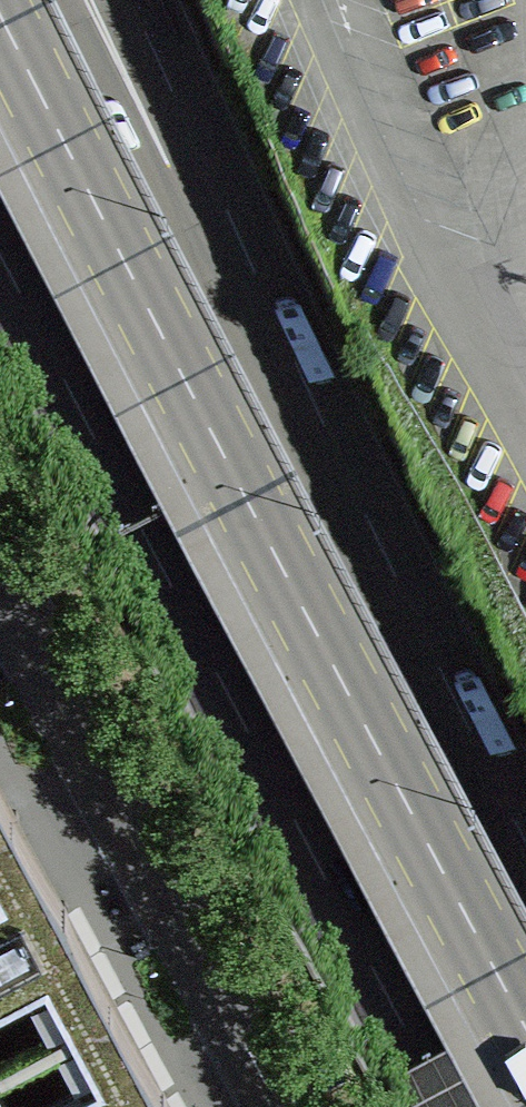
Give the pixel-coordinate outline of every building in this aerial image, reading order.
[(142,1045),(89,947),(0,780),(0,1106),(175,1106),(142,1045)]
